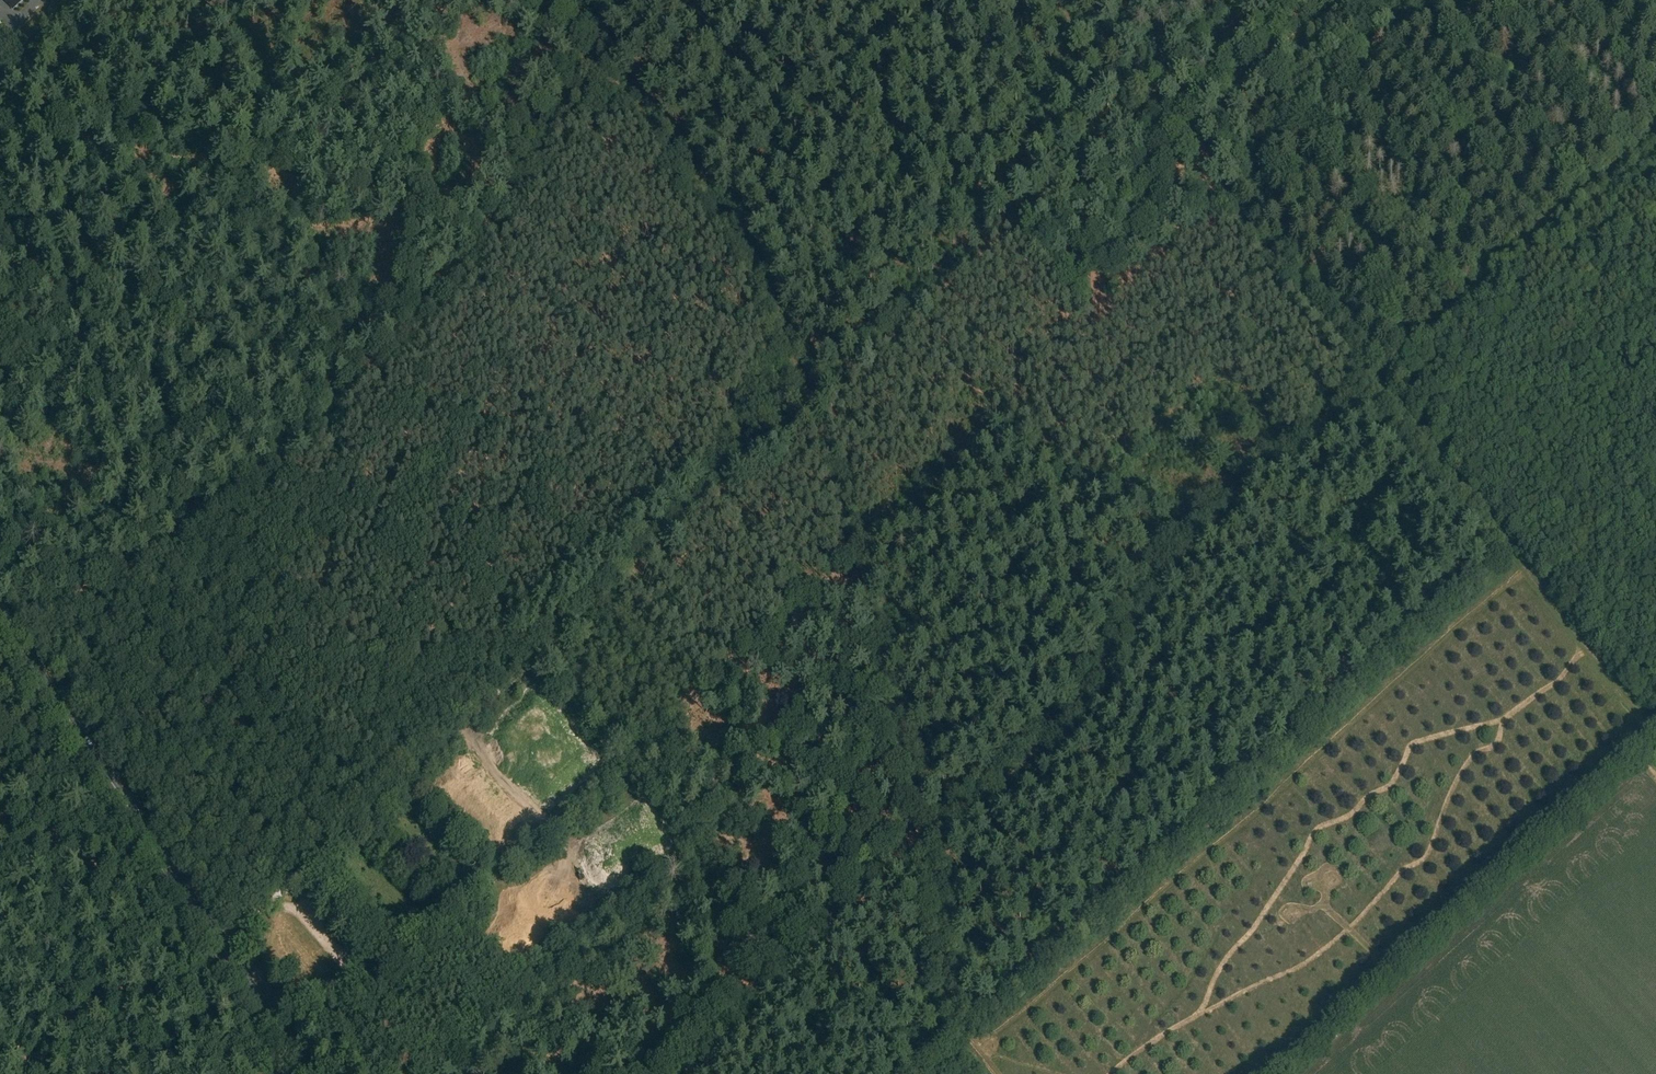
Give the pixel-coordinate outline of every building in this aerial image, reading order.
[(13,9),(23,0),(4,0),(13,9)]
